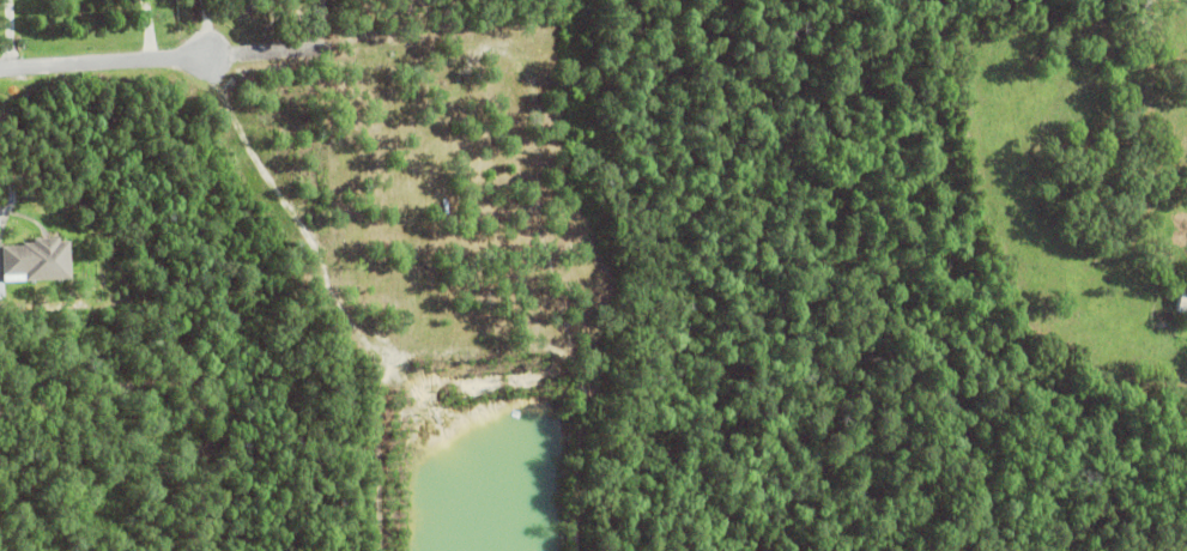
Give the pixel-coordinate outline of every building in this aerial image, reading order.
[(1181,287),(1186,289),(1186,311),(1176,309),(1181,287)]
